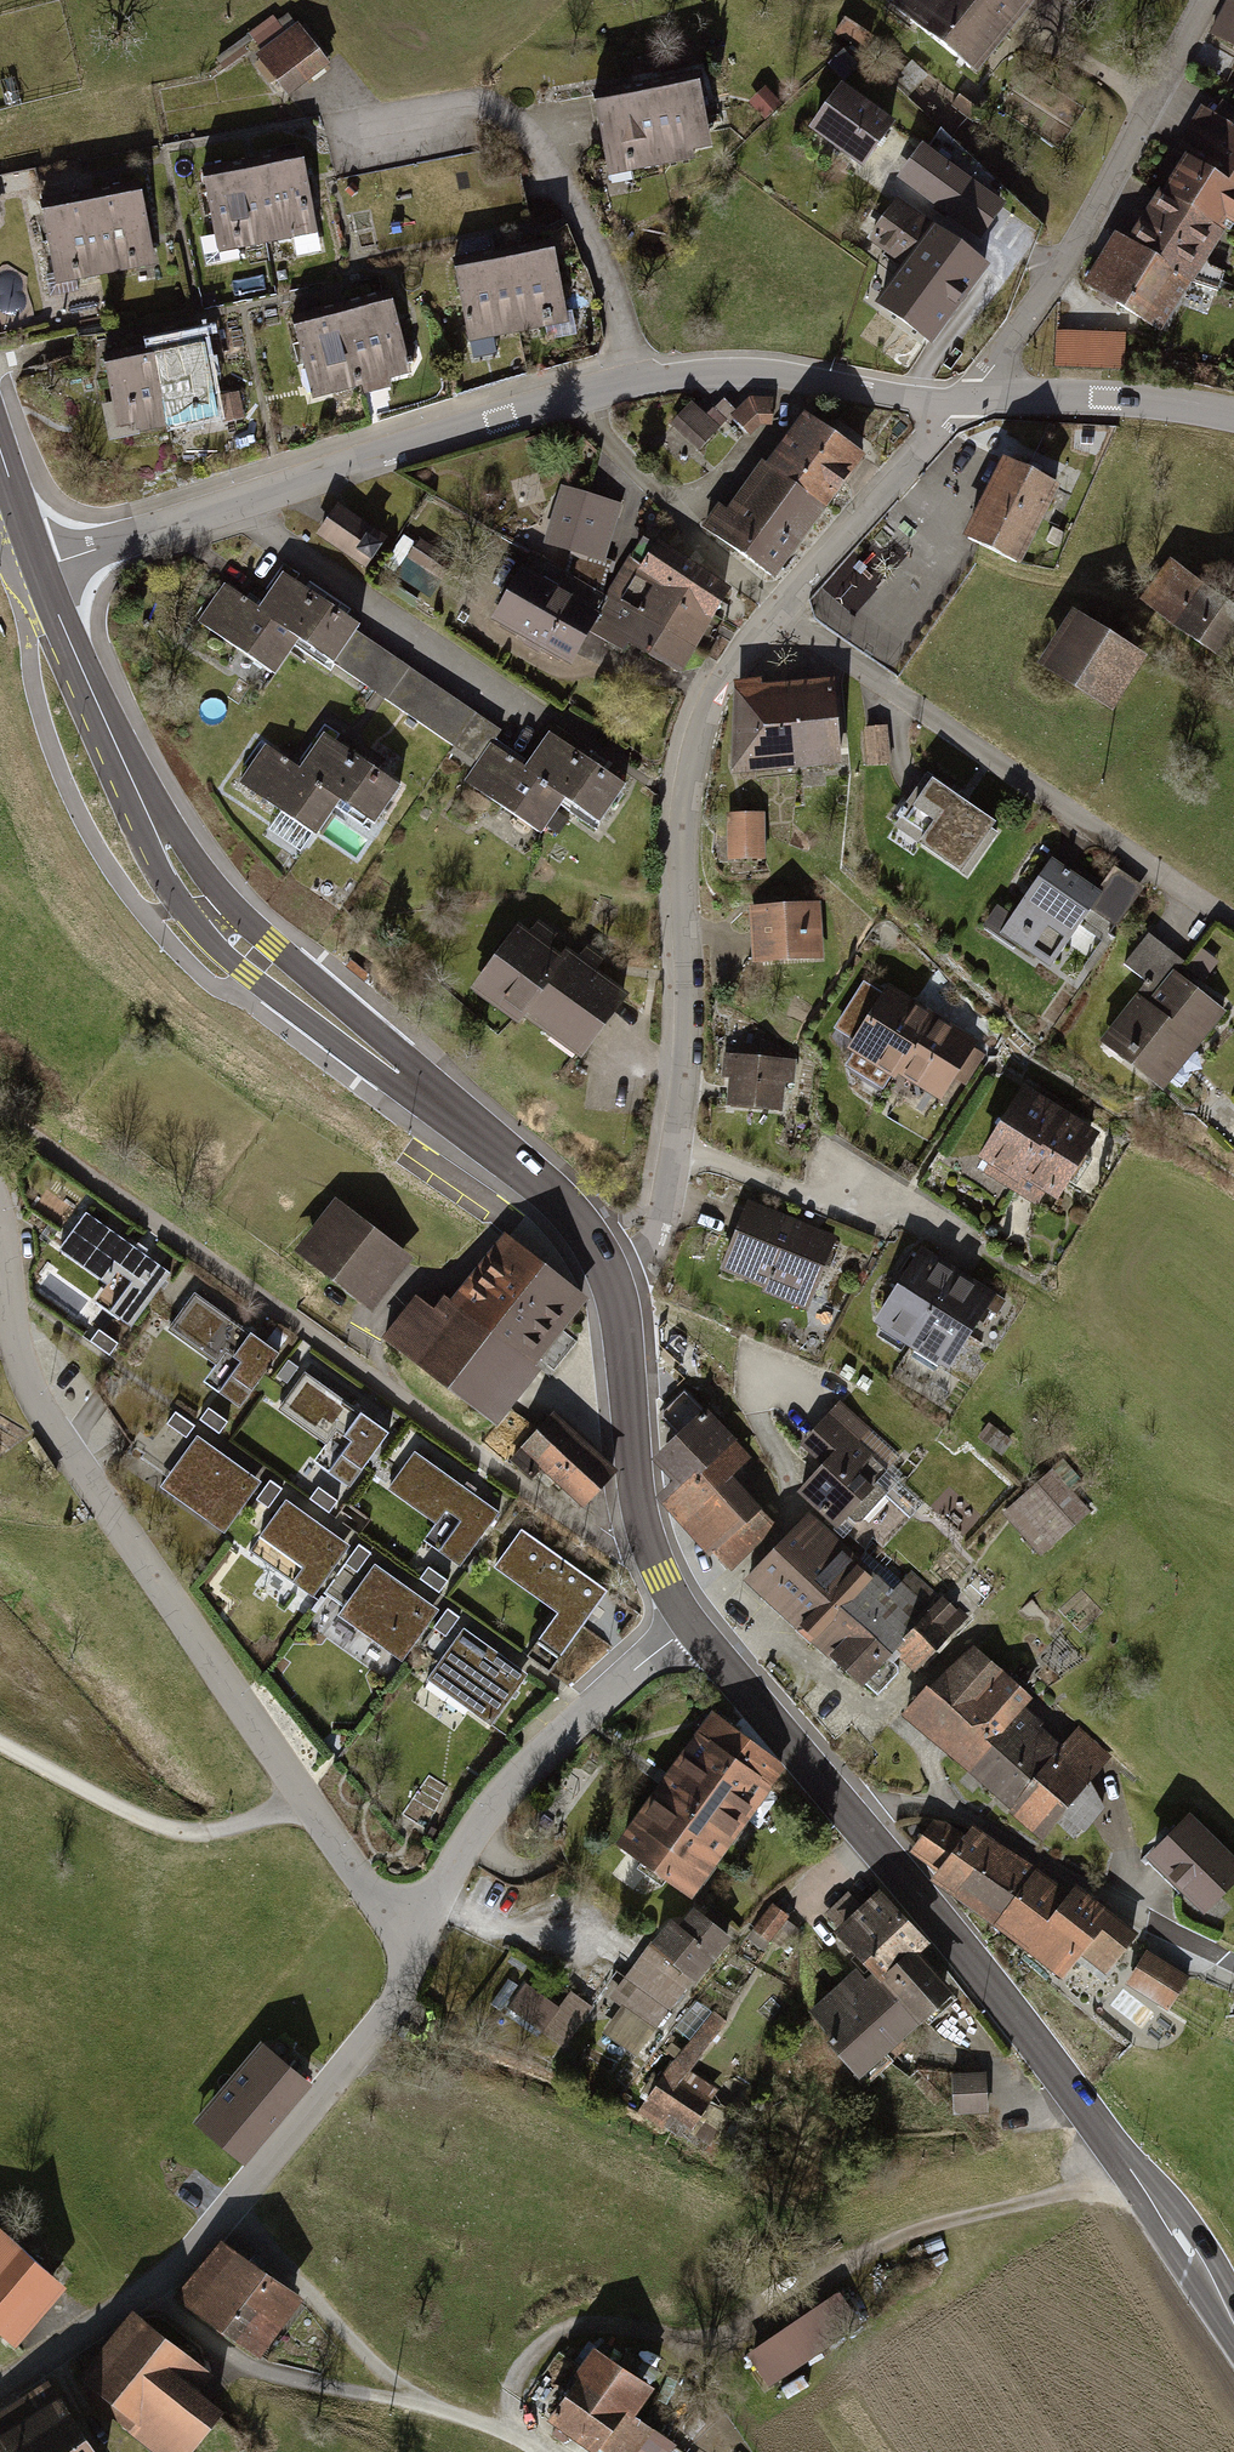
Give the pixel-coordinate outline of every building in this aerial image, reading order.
[(933,36),(962,0),(884,0),(933,36)] [(933,36),(988,77),(1047,0),(962,0),(933,36)] [(1216,37),(1233,46),(1233,4),(1216,37)] [(338,67),(301,26),(292,35),(276,17),(223,64),(230,72),(262,44),(270,54),(264,60),(300,101),(338,67)] [(848,21),(838,38),(867,55),(877,39),(848,21)] [(706,77),(657,87),(670,167),(720,158),(706,77)] [(670,167),(657,87),(606,96),(619,176),(670,167)] [(769,92),(753,106),(771,126),(786,112),(769,92)] [(898,129),(848,92),(819,132),(869,169),(898,129)] [(1208,113),(1165,181),(1174,186),(1233,224),(1233,130),(1208,113)] [(1007,211),(926,153),(902,187),(983,245),(1007,211)] [(313,160),(263,170),(277,250),(327,241),(313,160)] [(277,250),(263,170),(212,179),(226,259),(277,250)] [(1233,234),(1233,224),(1174,186),(1141,238),(1205,279),(1207,277),(1233,234)] [(146,196),(98,205),(110,275),(159,267),(146,196)] [(110,275),(98,205),(47,213),(59,284),(110,275)] [(873,248),(960,311),(989,270),(902,208),(873,248)] [(1141,238),(1129,231),(1093,287),(1170,335),(1205,279),(1141,238)] [(562,256),(513,266),(526,346),(576,337),(562,256)] [(526,346),(513,266),(462,275),(475,355),(526,346)] [(405,310),(355,319),(369,399),(419,390),(405,310)] [(369,399),(355,319),(304,328),(318,408),(369,399)] [(1057,365),(1128,367),(1129,330),(1058,328),(1057,365)] [(210,349),(161,359),(175,439),(225,429),(210,349)] [(175,439),(161,359),(110,367),(124,448),(175,439)] [(758,389),(739,410),(725,397),(710,414),(694,400),(673,423),(702,450),(733,417),(754,436),(779,408),(758,389)] [(875,462),(817,417),(777,469),(834,514),(875,462)] [(1004,465),(962,542),(1019,572),(1061,495),(1004,465)] [(719,542),(776,587),(834,514),(777,469),(719,542)] [(618,518),(576,499),(554,547),(596,565),(618,518)] [(375,538),(339,514),(320,542),(356,566),(375,538)] [(660,545),(641,576),(723,625),(742,594),(660,545)] [(455,569),(421,547),(399,581),(433,603),(455,569)] [(1170,562),(1140,600),(1228,667),(1233,659),(1233,611),(1170,562)] [(611,620),(530,573),(501,624),(581,671),(611,620)] [(723,625),(641,576),(623,606),(705,654),(723,625)] [(371,632),(292,579),(266,617),(306,644),(345,671),(366,640),(371,632)] [(280,683),(306,644),(266,617),(229,592),(203,631),(280,683)] [(688,684),(705,654),(623,606),(606,635),(688,684)] [(1149,667),(1075,621),(1041,676),(1115,721),(1149,667)] [(526,747),(366,640),(345,671),(485,765),(497,748),(516,761),(526,747)] [(846,770),(843,688),(796,690),(799,772),(846,770)] [(796,690),(738,691),(742,774),(799,772),(796,690)] [(888,769),(886,731),(865,732),(866,770),(888,769)] [(641,792),(557,736),(533,772),(574,800),(616,829),(641,792)] [(408,789),(330,738),(304,778),(348,807),(382,829),(408,789)] [(548,838),(574,800),(533,772),(516,761),(497,748),(485,765),(471,786),(548,838)] [(246,790),(325,842),(348,807),(304,778),(269,755),(246,790)] [(976,813),(929,784),(896,838),(974,886),(1000,843),(969,824),(976,813)] [(767,865),(765,820),(728,821),(730,867),(767,865)] [(1055,865),(1004,940),(1054,974),(1077,940),(1103,957),(1143,898),(1119,882),(1107,900),(1055,865)] [(824,907),(752,913),(757,968),(828,961),(824,907)] [(533,924),(485,991),(531,1024),(579,957),(533,924)] [(1148,947),(1128,973),(1151,990),(1105,1052),(1168,1098),(1225,1022),(1173,983),(1182,972),(1148,947)] [(1192,964),(1209,976),(1221,959),(1204,947),(1192,964)] [(579,957),(531,1024),(579,1058),(627,991),(579,957)] [(939,1027),(892,998),(854,1059),(901,1088),(939,1027)] [(901,1088),(947,1114),(983,1054),(939,1027),(901,1088)] [(796,1066),(731,1065),(730,1117),(795,1118),(796,1066)] [(1065,1117),(1029,1095),(982,1173),(1021,1195),(1065,1117)] [(1062,1218),(1106,1140),(1065,1117),(1021,1195),(1062,1218)] [(832,1240),(747,1207),(720,1274),(805,1308),(832,1240)] [(414,1265),(339,1209),(297,1263),(373,1320),(414,1265)] [(85,1217),(58,1253),(106,1290),(117,1275),(132,1287),(90,1342),(110,1358),(169,1281),(85,1217)] [(591,1305),(504,1240),(447,1316),(425,1299),(384,1352),(493,1435),(591,1305)] [(952,1273),(914,1249),(870,1325),(911,1346),(952,1273)] [(951,1368),(993,1295),(952,1273),(911,1346),(951,1368)] [(279,1364),(195,1301),(171,1333),(231,1377),(215,1399),(239,1417),(279,1364)] [(388,1445),(303,1381),(279,1413),(339,1458),(323,1479),(348,1498),(388,1445)] [(868,1430),(842,1407),(805,1449),(827,1468),(800,1499),(841,1534),(890,1477),(854,1446),(868,1430)] [(707,1408),(656,1457),(681,1483),(665,1499),(700,1536),(749,1489),(731,1470),(750,1452),(707,1408)] [(615,1480),(553,1421),(524,1451),(586,1511),(615,1480)] [(261,1491),(198,1444),(160,1494),(223,1541),(261,1491)] [(499,1522),(414,1458),(390,1490),(450,1535),(434,1556),(459,1575),(499,1522)] [(1058,1476),(1006,1523),(1047,1562),(1093,1516),(1058,1476)] [(891,1496),(911,1515),(924,1502),(904,1482),(891,1496)] [(700,1536),(729,1563),(776,1519),(749,1489),(700,1536)] [(350,1554),(287,1507),(249,1558),(311,1605),(350,1554)] [(778,1613),(836,1548),(800,1516),(742,1583),(778,1613)] [(605,1599),(520,1536),(496,1568),(556,1613),(532,1644),(557,1663),(605,1599)] [(843,1610),(870,1578),(836,1548),(778,1613),(814,1643),(843,1610)] [(438,1617),(376,1570),(341,1616),(404,1663),(438,1617)] [(935,1599),(903,1576),(888,1593),(870,1578),(843,1610),(891,1652),(935,1599)] [(891,1652),(915,1672),(959,1619),(935,1599),(891,1652)] [(863,1686),(891,1652),(843,1610),(814,1643),(863,1686)] [(527,1685),(460,1635),(421,1686),(488,1736),(527,1685)] [(1022,1708),(1030,1700),(966,1643),(905,1712),(967,1771),(1022,1708)] [(967,1771),(1038,1833),(1105,1756),(1072,1727),(1060,1740),(1022,1708),(967,1771)] [(786,1766),(717,1719),(698,1745),(768,1793),(786,1766)] [(698,1745),(618,1854),(686,1904),(768,1793),(698,1745)] [(1202,1914),(1233,1881),(1233,1860),(1181,1809),(1139,1852),(1202,1914)] [(955,1840),(927,1820),(906,1851),(932,1869),(926,1879),(949,1894),(986,1841),(965,1826),(955,1840)] [(989,1922),(1026,1868),(986,1841),(949,1894),(989,1922)] [(1027,1948),(1064,1895),(1026,1868),(989,1922),(1027,1948)] [(1102,1972),(1131,1930),(1069,1887),(1064,1895),(1027,1948),(1066,1976),(1080,1956),(1102,1972)] [(878,1889),(833,1929),(861,1961),(882,1984),(922,1949),(927,1944),(878,1889)] [(795,1920),(780,1909),(763,1933),(778,1944),(795,1920)] [(680,1922),(616,2003),(627,2012),(607,2037),(646,2067),(745,1941),(705,1910),(690,1929),(680,1922)] [(961,1993),(922,1949),(882,1984),(921,2028),(961,1993)] [(1185,1979),(1144,1951),(1123,1983),(1164,2010),(1185,1979)] [(865,2077),(921,2028),(882,1984),(861,1961),(805,2010),(865,2077)] [(530,1987),(512,2014),(571,2054),(600,2011),(578,1996),(568,2011),(530,1987)] [(733,2029),(716,2017),(692,2050),(709,2062),(733,2029)] [(273,2047),(198,2128),(245,2171),(320,2089),(273,2047)] [(986,2071),(949,2074),(952,2114),(989,2111),(986,2071)] [(671,2079),(651,2106),(705,2145),(725,2118),(712,2108),(722,2095),(699,2078),(689,2091),(671,2079)] [(0,2227),(0,2334),(19,2351),(72,2294),(0,2227)] [(268,2279),(225,2249),(185,2305),(228,2335),(268,2279)] [(228,2335),(265,2361),(305,2304),(268,2279),(228,2335)] [(857,2328),(837,2299),(751,2359),(771,2388),(857,2328)] [(136,2321),(83,2387),(135,2429),(128,2438),(146,2451),(201,2451),(224,2424),(199,2404),(215,2384),(136,2321)] [(555,2404),(563,2410),(553,2423),(594,2451),(599,2445),(608,2451),(686,2451),(633,2414),(651,2389),(596,2349),(555,2404)] [(58,2387),(17,2412),(42,2451),(98,2451),(58,2387)] [(17,2412),(0,2422),(0,2451),(42,2451),(17,2412)]
